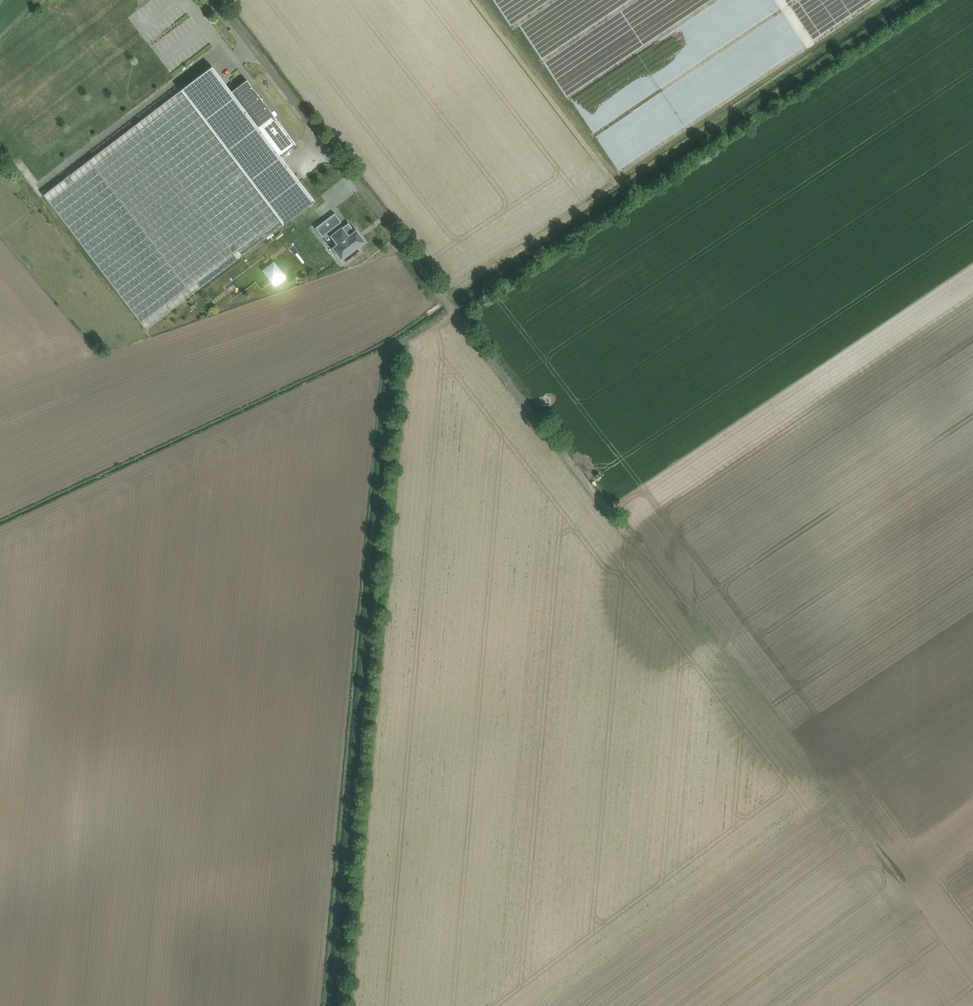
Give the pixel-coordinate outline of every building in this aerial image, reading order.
[(43,195),(146,329),(315,200),(281,156),(296,144),(247,80),(232,91),(213,66),(43,195)] [(341,222),(335,212),(316,227),(322,236),(329,231),(332,234),(331,236),(337,244),(333,247),(342,259),(365,241),(356,230),(355,231),(348,222),(342,227),(340,223),(341,222)]
